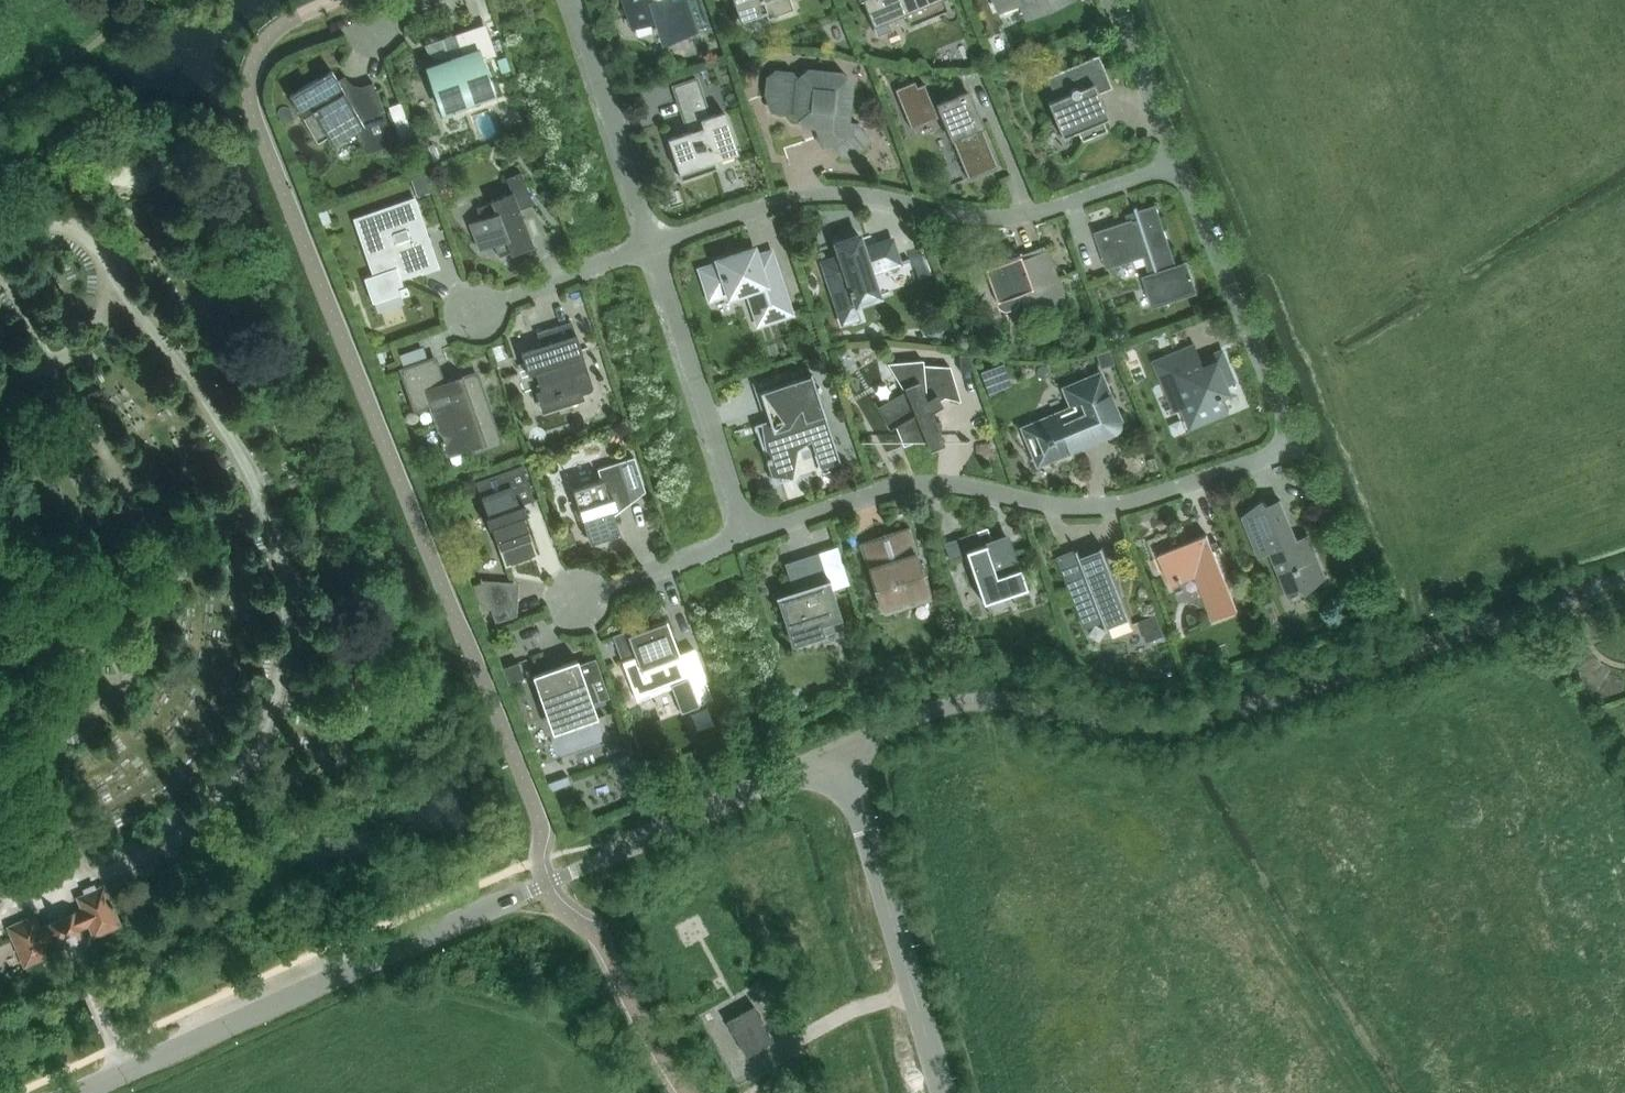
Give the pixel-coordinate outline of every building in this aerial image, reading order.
[(632,30),(660,21),(668,43),(698,33),(687,0),(680,0),(672,2),(672,0),(622,0),(632,30)] [(740,21),(766,12),(768,18),(793,10),(790,0),(733,0),(740,21)] [(947,10),(943,0),(862,0),(873,27),(877,36),(892,30),(888,21),(904,14),(909,26),(947,10)] [(997,9),(1017,0),(993,0),(997,9)] [(1026,14),(1025,15),(1025,16),(1063,0),(1020,0),(1026,14)] [(447,61),(427,68),(442,111),(462,105),(463,108),(478,103),(477,100),(497,92),(493,79),(490,80),(484,63),(487,62),(475,28),(461,32),(468,54),(462,56),(461,53),(446,58),(447,61)] [(1081,141),(1107,130),(1103,120),(1108,118),(1098,94),(1112,88),(1098,55),(1050,75),(1059,97),(1047,102),(1062,137),(1077,131),(1081,141)] [(848,124),(852,86),(841,73),(808,70),(797,80),(791,73),(775,71),(767,78),(766,94),(768,103),(773,103),(772,111),(793,113),(803,125),(816,127),(822,146),(831,143),(842,156),(850,157),(870,141),(856,124),(848,124)] [(366,153),(394,143),(381,105),(357,114),(332,71),(289,96),(302,117),(317,143),(327,137),(332,145),(354,132),(366,153)] [(914,82),(896,89),(911,127),(937,117),(936,115),(940,113),(968,179),(999,167),(967,92),(937,104),(938,107),(933,109),(923,85),(917,88),(914,82)] [(667,139),(681,181),(717,169),(714,161),(738,153),(724,112),(709,116),(700,91),(677,98),(688,132),(667,139)] [(511,254),(533,246),(520,210),(533,205),(521,173),(506,179),(512,193),(490,201),(491,203),(477,208),(481,219),(470,223),(480,251),(494,245),(498,257),(510,252),(511,254)] [(424,175),(412,179),(418,196),(430,192),(424,175)] [(438,267),(414,199),(354,220),(374,276),(365,279),(373,303),(401,293),(402,296),(408,293),(406,287),(403,288),(399,277),(422,269),(423,273),(438,267)] [(1095,232),(1107,269),(1145,257),(1151,277),(1147,278),(1156,303),(1166,299),(1168,306),(1170,306),(1168,299),(1195,291),(1186,264),(1178,267),(1157,204),(1139,210),(1137,207),(1136,208),(1139,217),(1095,232)] [(326,209),(318,212),(323,225),(331,222),(326,209)] [(822,270),(826,281),(841,326),(861,320),(855,304),(879,297),(871,275),(900,265),(892,240),(863,249),(859,235),(835,243),(840,257),(823,263),(824,269),(822,270)] [(759,268),(753,249),(718,261),(719,265),(701,271),(710,299),(728,293),(729,297),(748,291),(759,324),(790,314),(774,263),(759,268)] [(985,267),(966,266),(981,306),(996,300),(996,301),(1018,293),(1026,314),(1065,300),(1047,250),(1021,259),(1020,255),(985,267)] [(930,321),(926,326),(927,334),(932,338),(940,337),(944,332),(942,325),(937,321),(930,321)] [(593,387),(593,386),(576,335),(572,322),(537,333),(542,350),(535,352),(535,350),(523,354),(522,352),(521,353),(528,376),(535,373),(545,402),(581,390),(582,394),(590,392),(591,391),(592,390),(592,389),(593,388),(593,387)] [(426,345),(404,351),(407,364),(429,358),(426,345)] [(1192,364),(1186,350),(1156,362),(1175,408),(1182,405),(1192,427),(1230,411),(1224,396),(1231,393),(1228,386),(1235,383),(1222,352),(1192,364)] [(1110,351),(1096,355),(1100,368),(1114,364),(1110,351)] [(968,355),(959,354),(961,372),(973,370),(968,355)] [(471,447),(474,453),(500,443),(476,373),(444,384),(435,358),(401,370),(415,410),(430,404),(448,455),(471,447)] [(945,398),(961,402),(950,367),(923,365),(923,360),(887,364),(903,389),(904,388),(905,391),(877,408),(890,430),(895,427),(902,442),(940,442),(941,423),(935,422),(931,412),(943,405),(940,400),(945,398)] [(754,424),(774,485),(793,478),(798,450),(811,441),(820,469),(840,463),(811,375),(761,392),(770,419),(754,424)] [(1035,454),(1039,463),(1120,429),(1121,426),(1100,375),(1065,389),(1073,408),(1045,420),(1044,418),(1021,427),(1033,455),(1035,454)] [(618,463),(597,469),(601,480),(572,490),(579,509),(574,510),(577,519),(582,518),(590,544),(620,534),(612,508),(616,507),(613,498),(628,493),(618,463)] [(521,466),(477,481),(483,498),(482,498),(488,517),(486,518),(489,528),(491,527),(505,567),(537,556),(523,516),(526,515),(522,505),(534,501),(521,466)] [(1306,593),(1326,577),(1312,543),(1301,548),(1281,500),(1268,506),(1263,500),(1244,516),(1260,557),(1272,551),(1291,593),(1304,587),(1306,593)] [(1196,575),(1214,620),(1238,610),(1208,534),(1189,542),(1183,526),(1147,541),(1154,559),(1160,557),(1171,585),(1196,575)] [(869,569),(882,608),(929,593),(916,554),(915,554),(907,530),(910,529),(910,528),(859,544),(860,546),(863,545),(870,568),(869,569)] [(966,552),(983,603),(1027,588),(1012,544),(1004,547),(1001,539),(992,542),(987,528),(958,538),(963,553),(966,552)] [(1088,624),(1104,617),(1109,629),(1110,628),(1109,626),(1130,618),(1133,626),(1134,626),(1122,595),(1125,594),(1125,593),(1124,592),(1124,591),(1124,590),(1124,589),(1123,588),(1123,587),(1123,586),(1123,585),(1123,584),(1123,583),(1122,583),(1122,582),(1122,581),(1122,580),(1122,579),(1122,578),(1122,577),(1122,576),(1122,575),(1122,574),(1122,573),(1122,572),(1120,572),(1120,575),(1114,575),(1103,546),(1102,547),(1103,550),(1082,558),(1079,549),(1061,556),(1088,624)] [(802,588),(778,595),(794,643),(842,628),(827,581),(827,580),(818,554),(793,562),(802,588)] [(516,601),(510,584),(482,581),(492,609),(516,601)] [(1158,616),(1140,623),(1148,644),(1166,637),(1158,616)] [(670,684),(681,714),(714,701),(699,662),(684,667),(666,620),(628,635),(627,631),(613,636),(623,662),(637,700),(650,695),(648,692),(670,684)] [(579,665),(578,660),(532,676),(548,721),(562,716),(567,729),(598,718),(592,702),(609,696),(596,659),(579,665)] [(524,678),(519,663),(502,669),(508,684),(524,678)] [(629,754),(613,760),(615,767),(632,761),(629,754)] [(568,776),(547,783),(550,790),(570,784),(568,776)] [(89,923),(94,935),(119,924),(112,908),(114,908),(112,903),(110,904),(103,887),(78,898),(83,909),(49,924),(39,928),(34,917),(9,928),(25,965),(50,954),(45,942),(55,938),(79,928),(89,923)] [(773,1040),(754,1006),(727,1021),(746,1055),(773,1040)]
